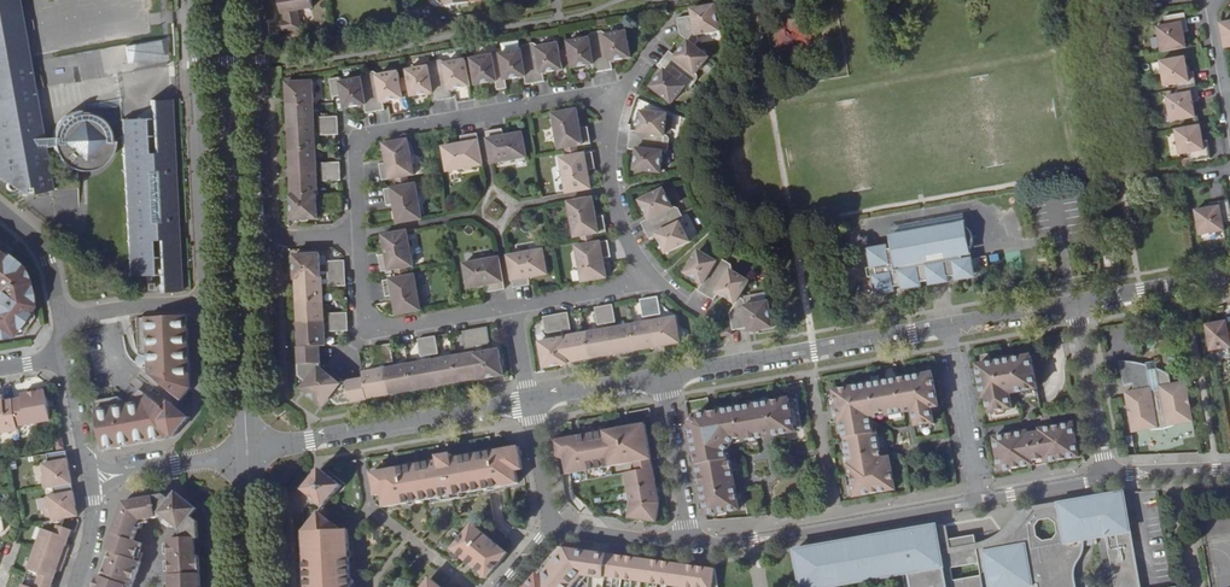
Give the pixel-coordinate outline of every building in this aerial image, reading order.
[(28,61),(18,0),(0,0),(0,66),(28,61)] [(283,6),(280,7),(281,12),(283,12),(285,21),(281,21),(283,32),(302,28),(299,9),(312,7),(311,0),(281,0),(283,6)] [(693,17),(680,19),(678,20),(680,36),(681,35),(689,41),(696,47),(700,42),(699,36),(721,32),(720,25),(722,22),(721,16),(718,14),(716,7),(692,11),(693,17)] [(1156,27),(1160,52),(1185,48),(1182,32),(1187,31),(1183,13),(1162,16),(1164,25),(1156,27)] [(1218,23),(1223,48),(1229,47),(1229,21),(1218,23)] [(597,32),(604,71),(613,70),(612,67),(612,63),(615,62),(620,61),(632,59),(627,32),(606,36),(602,31),(597,32)] [(593,66),(594,70),(595,73),(604,71),(597,32),(591,33),(588,39),(568,43),(569,50),(571,63),(572,69),(586,67),(591,66),(593,66)] [(159,41),(122,47),(126,68),(163,62),(159,41)] [(710,58),(696,47),(689,41),(681,52),(677,56),(676,57),(672,53),(669,51),(664,58),(696,84),(699,80),(698,74),(710,58)] [(526,78),(527,82),(527,85),(537,83),(530,44),(524,45),(520,51),(502,54),(506,81),(520,79),(523,78),(526,78)] [(530,44),(537,83),(546,81),(546,79),(545,74),(547,74),(552,73),(564,71),(563,64),(561,52),(559,44),(539,48),(535,44),(530,44)] [(496,83),(497,87),(498,90),(508,88),(506,81),(502,54),(501,49),(494,50),(492,56),(472,60),(476,87),(489,84),(493,83),(496,83)] [(1175,84),(1176,89),(1195,86),(1193,71),(1186,72),(1184,57),(1158,61),(1163,86),(1175,84)] [(696,84),(664,58),(659,67),(661,68),(660,69),(664,72),(663,74),(660,78),(652,88),(674,105),(686,89),(693,88),(696,84)] [(65,79),(89,80),(89,73),(74,72),(75,59),(66,59),(65,79)] [(436,61),(443,100),(452,98),(451,95),(451,91),(452,91),(458,90),(471,88),(466,60),(445,64),(441,60),(436,61)] [(51,131),(40,132),(28,61),(0,66),(0,175),(1,176),(47,167),(42,141),(51,139),(51,131)] [(432,94),(433,99),(433,101),(443,100),(436,61),(430,62),(427,68),(407,71),(408,78),(411,90),(412,98),(425,95),(429,94),(432,94)] [(369,73),(375,112),(384,110),(384,108),(383,103),(386,103),(390,102),(403,99),(402,92),(400,79),(398,72),(378,76),(373,72),(369,73)] [(341,83),(343,95),(345,110),(356,108),(362,107),(364,106),(365,111),(366,113),(375,112),(369,73),(363,73),(360,79),(341,83)] [(331,80),(334,97),(343,95),(341,83),(340,79),(331,80)] [(288,106),(314,104),(314,99),(317,97),(316,90),(314,88),(313,82),(287,83),(288,98),(288,104),(288,106)] [(1195,86),(1176,89),(1177,94),(1165,96),(1169,122),(1194,118),(1191,102),(1198,101),(1195,86)] [(119,153),(171,142),(169,94),(150,95),(151,116),(124,117),(125,147),(119,148),(119,153)] [(51,131),(51,139),(52,145),(55,150),(57,153),(59,155),(62,158),(65,160),(69,162),(101,156),(103,155),(105,151),(107,147),(109,143),(110,140),(110,137),(107,136),(107,132),(107,127),(104,121),(101,117),(99,115),(96,113),(95,112),(92,110),(89,109),(85,108),(83,107),(81,108),(76,107),(75,104),(69,106),(66,108),(62,111),(60,112),(57,115),(56,117),(55,120),(53,124),(51,131)] [(316,127),(314,104),(288,106),(289,121),(289,126),(289,128),(316,127)] [(578,147),(592,144),(589,128),(586,128),(586,129),(581,130),(581,127),(579,120),(578,110),(552,114),(555,129),(553,132),(554,138),(557,140),(559,150),(565,149),(578,147)] [(639,132),(633,132),(631,132),(629,140),(670,145),(671,139),(666,136),(669,115),(641,113),(640,125),(639,130),(639,132)] [(321,118),(321,127),(338,126),(337,117),(335,117),(321,118)] [(1199,125),(1174,130),(1178,155),(1187,154),(1188,162),(1209,159),(1206,140),(1202,141),(1199,125)] [(322,136),(336,135),(339,135),(338,126),(321,127),(322,136)] [(290,151),(317,150),(316,127),(289,128),(289,130),(289,135),(290,151)] [(504,137),(503,132),(502,129),(486,132),(492,164),(502,162),(504,165),(511,163),(512,161),(527,158),(523,133),(514,135),(507,136),(504,137)] [(483,166),(477,133),(461,136),(462,139),(462,144),(460,144),(453,145),(443,147),(447,172),(463,169),(465,172),(472,171),(473,168),(483,166)] [(410,155),(408,140),(382,144),(384,154),(386,160),(386,163),(382,164),(379,165),(382,181),(394,179),(407,177),(414,175),(413,165),(414,163),(413,156),(410,155)] [(670,145),(629,140),(628,150),(632,150),(632,151),(637,152),(637,154),(637,158),(635,171),(662,174),(664,154),(670,151),(670,145)] [(178,288),(171,142),(119,153),(125,267),(153,266),(154,289),(178,288)] [(318,173),(317,150),(290,151),(291,167),(291,172),(291,174),(318,173)] [(567,194),(592,190),(590,179),(589,173),(589,171),(594,170),(596,170),(593,153),(579,156),(566,158),(561,159),(563,168),(561,171),(561,177),(565,179),(567,194)] [(97,160),(101,156),(69,162),(75,164),(79,165),(83,164),(87,164),(89,163),(92,162),(95,161),(97,160)] [(323,163),(323,172),(341,172),(340,162),(337,162),(323,163)] [(47,167),(1,176),(20,189),(50,186),(47,167)] [(324,182),(338,181),(341,181),(341,172),(323,172),(324,182)] [(318,173),(291,174),(291,176),(291,182),(292,197),(318,196),(319,196),(318,173)] [(396,188),(384,190),(386,206),(389,205),(393,205),(394,207),(395,213),(397,223),(422,219),(419,205),(421,202),(420,196),(417,194),(416,184),(408,186),(396,188)] [(650,220),(645,222),(642,224),(646,232),(682,214),(680,209),(674,207),(665,189),(641,201),(647,214),(649,217),(650,220)] [(327,211),(340,210),(343,210),(342,194),(324,195),(325,209),(327,211)] [(292,197),(291,197),(291,199),(291,205),(292,221),(300,221),(302,223),(308,223),(311,220),(319,220),(318,196),(292,197)] [(593,234),(607,232),(604,216),(602,216),(596,217),(596,215),(595,208),(594,199),(569,203),(571,218),(569,221),(570,226),(573,228),(575,238),(580,237),(593,234)] [(1229,222),(1229,217),(1227,201),(1209,204),(1209,208),(1194,211),(1199,236),(1223,232),(1222,223),(1229,222)] [(889,223),(891,236),(964,223),(962,211),(889,223)] [(682,214),(646,232),(650,240),(653,239),(659,236),(660,238),(662,242),(667,254),(691,243),(683,224),(685,219),(682,214)] [(964,223),(891,236),(894,250),(888,251),(887,247),(869,250),(873,268),(877,267),(879,276),(882,294),(894,292),(894,287),(903,286),(904,290),(922,287),(920,283),(930,281),(947,278),(956,276),(973,273),(970,259),(966,260),(965,257),(970,256),(969,250),(970,246),(971,243),(971,241),(971,239),(971,236),(970,234),(969,232),(967,229),(965,227),(964,223)] [(386,254),(381,255),(378,256),(381,272),(394,270),(406,268),(414,266),(412,256),(414,254),(413,248),(409,246),(407,231),(382,235),(384,245),(385,252),(386,254)] [(581,268),(583,282),(607,278),(606,268),(604,261),(604,259),(609,258),(612,258),(609,241),(595,244),(582,246),(577,247),(579,257),(577,260),(578,265),(581,268)] [(10,335),(15,328),(21,334),(34,315),(27,310),(33,304),(28,277),(22,264),(11,256),(10,257),(0,250),(0,337),(10,335)] [(530,282),(529,278),(532,278),(540,276),(549,275),(544,250),(529,252),(526,250),(520,251),(519,254),(508,256),(514,288),(530,285),(530,282)] [(702,284),(700,289),(698,292),(706,297),(727,262),(722,259),(717,261),(700,251),(686,274),(697,281),(701,283),(702,284)] [(295,272),(295,278),(295,280),(296,280),(322,278),(321,254),(312,254),(310,252),(304,252),(301,254),(294,255),(295,272)] [(487,286),(488,290),(488,293),(505,290),(499,258),(489,260),(486,258),(480,259),(480,262),(464,264),(469,289),(477,288),(484,286),(487,286)] [(328,264),(329,278),(345,277),(345,261),(342,261),(330,261),(328,264)] [(727,262),(706,297),(714,301),(716,298),(719,294),(721,296),(725,298),(736,304),(740,297),(750,281),(733,271),(732,264),(727,262)] [(877,267),(873,268),(868,269),(870,277),(874,277),(879,276),(877,267)] [(396,279),(382,281),(385,298),(388,297),(393,297),(394,299),(394,304),(396,315),(421,311),(419,296),(421,293),(420,287),(417,285),(415,276),(408,277),(396,279)] [(878,295),(882,294),(879,276),(874,277),(878,295)] [(329,287),(343,286),(346,286),(345,277),(329,278),(329,287)] [(297,302),(324,301),(323,278),(322,278),(296,280),(296,282),(296,287),(297,302)] [(661,315),(658,300),(658,297),(649,299),(652,317),(661,315)] [(730,315),(732,327),(733,331),(749,329),(750,333),(775,329),(773,321),(775,319),(774,312),(771,311),(770,303),(747,306),(746,301),(740,297),(736,304),(731,312),(730,315)] [(644,318),(652,317),(649,299),(640,300),(641,303),(644,318)] [(298,325),(325,324),(324,301),(297,302),(298,318),(298,323),(298,325)] [(616,323),(613,308),(612,305),(604,307),(607,325),(616,323)] [(598,326),(607,325),(604,307),(595,309),(595,311),(598,326)] [(330,314),(331,323),(348,322),(347,313),(345,313),(330,314)] [(571,331),(568,316),(568,313),(559,315),(562,333),(571,331)] [(191,384),(191,372),(188,332),(187,314),(136,317),(139,367),(120,397),(121,398),(95,402),(103,448),(165,437),(168,432),(173,436),(190,415),(175,404),(191,384)] [(544,320),(543,320),(545,334),(548,335),(562,333),(559,315),(543,318),(544,320)] [(653,322),(658,349),(660,348),(665,347),(681,344),(681,340),(682,337),(681,331),(678,330),(676,319),(653,322)] [(331,332),(346,331),(348,331),(348,322),(331,323),(331,332)] [(630,326),(635,352),(651,350),(656,349),(658,349),(653,322),(630,326)] [(1211,351),(1229,347),(1229,345),(1229,344),(1229,325),(1227,326),(1226,323),(1206,326),(1211,351)] [(299,348),(320,346),(326,346),(325,324),(298,325),(298,327),(299,332),(299,348)] [(608,330),(613,356),(615,356),(620,355),(635,352),(630,326),(608,330)] [(490,346),(488,330),(487,328),(471,330),(474,348),(490,346)] [(462,332),(463,335),(465,350),(474,348),(471,330),(462,332)] [(586,334),(591,360),(607,357),(612,356),(613,356),(608,330),(586,334)] [(575,363),(591,360),(586,334),(563,338),(564,339),(568,364),(570,364),(575,363)] [(426,338),(430,356),(438,355),(436,339),(435,336),(426,338)] [(421,357),(430,356),(426,338),(418,340),(419,342),(421,357)] [(544,370),(561,367),(566,366),(568,366),(568,364),(564,339),(539,344),(541,352),(539,354),(540,360),(543,362),(544,370)] [(393,363),(390,347),(390,345),(381,346),(384,364),(393,363)] [(308,383),(320,367),(320,346),(299,348),(298,348),(299,360),(299,366),(299,376),(308,383)] [(372,348),(373,351),(375,366),(384,364),(381,346),(372,348)] [(480,380),(480,381),(482,381),(488,380),(505,377),(504,369),(505,366),(504,359),(501,358),(500,351),(475,356),(480,380)] [(453,358),(457,384),(473,381),(478,380),(480,380),(475,356),(475,354),(453,358)] [(1029,356),(976,366),(982,400),(984,400),(986,414),(1011,409),(1009,396),(1035,391),(1029,356)] [(1180,422),(1192,420),(1185,378),(1170,381),(1168,371),(1156,365),(1156,366),(1147,367),(1146,361),(1141,360),(1136,359),(1130,358),(1123,357),(1119,357),(1123,382),(1131,381),(1132,387),(1124,389),(1131,430),(1145,428),(1144,425),(1155,425),(1161,425),(1167,424),(1180,420),(1180,422)] [(1146,359),(1146,361),(1147,367),(1156,366),(1156,365),(1154,357),(1146,359)] [(431,362),(436,388),(437,388),(443,387),(457,384),(453,358),(431,362)] [(408,366),(413,392),(428,390),(434,389),(436,388),(431,362),(408,366)] [(385,370),(390,396),(391,396),(397,395),(413,392),(408,366),(385,370)] [(307,398),(311,401),(331,376),(320,367),(308,383),(303,389),(306,392),(308,394),(307,398)] [(388,397),(390,396),(385,370),(363,374),(364,379),(367,400),(383,398),(388,397)] [(875,453),(878,452),(873,420),(912,413),(914,427),(932,424),(929,410),(937,409),(931,373),(832,391),(833,395),(838,423),(838,426),(840,425),(847,466),(846,467),(851,498),(893,491),(889,466),(881,468),(880,461),(876,461),(875,453)] [(331,376),(311,401),(314,404),(319,402),(320,404),(324,406),(330,398),(341,384),(331,376)] [(340,406),(368,401),(367,400),(364,379),(342,383),(341,384),(330,398),(340,406)] [(23,395),(15,396),(19,421),(51,415),(46,385),(39,386),(30,388),(22,389),(23,395)] [(15,396),(6,397),(6,395),(0,396),(0,429),(20,425),(19,421),(15,396)] [(838,423),(833,395),(824,396),(829,424),(838,423)] [(694,414),(689,422),(705,513),(739,508),(730,457),(732,457),(731,449),(733,446),(744,444),(743,442),(796,433),(790,399),(694,414)] [(555,442),(558,461),(565,460),(568,476),(632,465),(654,461),(648,426),(555,442)] [(1062,426),(1028,432),(1034,465),(1068,459),(1062,426)] [(63,444),(62,434),(55,435),(57,445),(63,444)] [(73,480),(67,447),(54,449),(48,450),(49,460),(43,461),(45,472),(42,473),(44,485),(53,483),(73,480)] [(520,486),(518,472),(517,468),(522,467),(519,448),(453,460),(452,455),(437,458),(438,463),(370,474),(374,493),(380,492),(381,496),(383,509),(441,499),(454,497),(520,486)] [(888,459),(880,461),(881,468),(889,466),(888,459)] [(632,465),(633,474),(656,470),(654,461),(632,465)] [(320,470),(304,490),(325,508),(341,487),(320,470)] [(633,508),(631,521),(661,525),(663,509),(656,470),(633,474),(627,475),(633,508)] [(53,518),(65,516),(79,513),(73,480),(53,483),(55,493),(46,495),(48,507),(51,506),(53,518)] [(197,509),(176,492),(170,500),(164,494),(141,498),(141,500),(132,501),(132,500),(124,501),(107,550),(111,552),(115,553),(113,560),(109,559),(103,575),(98,573),(94,586),(127,586),(128,584),(133,586),(141,562),(137,561),(140,552),(143,544),(133,541),(140,520),(156,517),(159,514),(180,529),(180,541),(168,541),(170,586),(201,586),(199,557),(194,557),(194,548),(189,548),(189,540),(193,540),(199,540),(198,523),(190,516),(197,509)] [(1125,492),(1018,512),(1000,535),(976,544),(976,535),(949,540),(947,525),(939,526),(795,551),(801,586),(853,586),(904,577),(905,586),(1141,586),(1125,492)] [(304,535),(306,586),(351,586),(349,533),(342,533),(319,516),(304,535)] [(56,566),(58,561),(62,562),(67,549),(62,547),(64,543),(70,526),(62,523),(61,522),(58,531),(42,525),(20,586),(48,586),(56,566)] [(452,549),(487,579),(507,553),(472,525),(452,549)] [(606,554),(559,548),(527,586),(601,586),(603,576),(606,554)] [(624,563),(623,562),(613,561),(614,555),(606,554),(603,576),(611,578),(610,586),(621,586),(624,563)] [(643,559),(639,558),(635,558),(634,564),(624,563),(621,586),(629,586),(630,581),(639,582),(643,559)] [(661,568),(650,566),(651,560),(643,559),(639,582),(648,584),(648,586),(657,586),(661,568)] [(679,564),(675,564),(672,563),(671,569),(661,568),(657,586),(667,586),(670,586),(675,586),(679,564)] [(696,573),(686,572),(687,565),(684,565),(679,564),(675,586),(694,586),(696,573)] [(715,569),(711,569),(707,568),(706,574),(697,573),(696,573),(694,586),(718,586),(715,569)] [(431,579),(424,586),(441,586),(431,579)]
